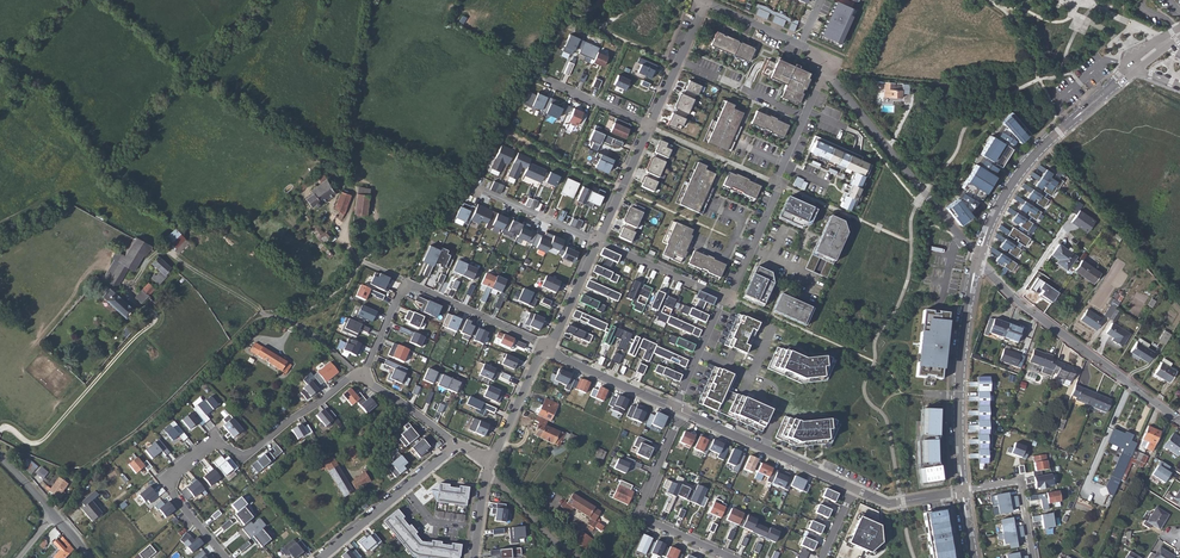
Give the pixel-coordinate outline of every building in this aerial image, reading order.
[(855,9),(836,1),(830,14),(833,15),(832,18),(830,17),(822,36),(841,44),(855,9)] [(763,10),(758,7),(755,14),(760,17),(763,10)] [(760,17),(766,19),(769,12),(763,10),(760,17)] [(780,17),(774,15),(771,21),(777,24),(780,17)] [(777,24),(782,26),(785,20),(780,17),(777,24)] [(796,25),(791,22),(788,29),(793,31),(796,25)] [(717,31),(710,44),(717,47),(718,48),(724,50),(725,51),(727,52),(739,57),(741,58),(743,59),(748,61),(754,48),(753,48),(753,47),(740,41),(740,42),(737,41),(738,40),(726,35),(725,35),(723,34),(717,31)] [(580,49),(584,41),(569,34),(562,51),(571,55),(574,49),(577,50),(578,48),(580,49)] [(599,47),(584,41),(580,49),(578,53),(593,60),(597,51),(599,47)] [(597,51),(593,60),(592,62),(599,65),(600,64),(603,65),(607,56),(597,51)] [(657,65),(639,57),(637,62),(641,64),(637,72),(651,78),(653,73),(652,73),(654,70),(655,70),(657,65)] [(768,59),(761,73),(782,82),(783,80),(786,81),(785,84),(782,91),(780,96),(793,102),(794,100),(798,102),(802,93),(801,92),(802,88),(804,89),(809,78),(807,77),(810,72),(798,67),(794,65),(777,58),(775,62),(768,59)] [(569,60),(563,76),(568,78),(574,62),(569,60)] [(629,80),(618,74),(613,84),(627,90),(629,85),(627,84),(629,80)] [(596,77),(593,86),(600,88),(602,79),(596,77)] [(650,83),(642,80),(640,85),(648,88),(650,83)] [(685,84),(683,88),(685,89),(696,94),(697,95),(701,85),(689,80),(687,83),(687,85),(685,84)] [(896,84),(872,81),(872,85),(884,87),(884,97),(902,98),(902,89),(907,89),(907,85),(896,84)] [(696,94),(685,89),(683,93),(681,92),(680,94),(680,93),(677,100),(691,106),(694,98),(696,94)] [(545,113),(552,98),(547,96),(546,97),(544,97),(545,95),(538,92),(531,105),(541,110),(540,111),(545,113)] [(552,98),(545,113),(557,118),(560,111),(566,114),(569,106),(564,103),(562,108),(556,105),(558,101),(552,98)] [(691,106),(677,100),(674,106),(675,106),(674,108),(676,109),(675,113),(685,118),(687,113),(687,114),(691,106)] [(712,119),(703,140),(730,152),(741,126),(738,125),(743,112),(741,111),(733,108),(734,106),(734,104),(726,100),(725,100),(722,108),(721,111),(718,117),(716,121),(712,119)] [(581,127),(587,114),(574,108),(568,121),(581,127)] [(756,110),(751,123),(756,125),(757,126),(759,126),(764,129),(764,127),(769,129),(771,130),(770,131),(775,133),(776,134),(778,135),(783,137),(788,124),(780,120),(776,119),(776,117),(770,114),(769,116),(765,114),(756,110)] [(685,118),(675,113),(672,112),(669,120),(668,119),(666,124),(680,130),(681,126),(682,126),(686,118),(685,118)] [(958,215),(965,225),(975,217),(973,214),(982,199),(984,200),(999,177),(996,176),(1002,167),(1005,168),(1016,150),(1013,149),(1019,139),(1023,143),(1033,134),(1015,113),(1004,122),(995,137),(984,155),(957,194),(962,199),(952,208),(958,215)] [(631,124),(616,118),(610,131),(625,138),(631,124)] [(605,127),(610,129),(614,121),(609,119),(605,127)] [(610,144),(611,143),(613,138),(599,131),(594,129),(589,140),(593,142),(593,143),(599,146),(601,140),(602,139),(604,139),(603,141),(610,144)] [(840,206),(849,210),(851,204),(854,198),(856,199),(858,193),(861,188),(859,187),(862,181),(864,175),(866,176),(869,170),(871,165),(861,160),(862,156),(817,137),(811,152),(854,171),(856,172),(850,183),(852,184),(847,196),(845,195),(840,206)] [(623,142),(615,139),(613,143),(621,147),(623,142)] [(654,153),(656,154),(667,158),(667,159),(671,150),(670,150),(672,146),(659,140),(657,145),(658,145),(654,153)] [(504,162),(508,164),(514,150),(501,145),(491,168),(499,172),(504,162)] [(614,159),(596,151),(594,157),(597,158),(594,167),(606,172),(608,168),(610,164),(612,165),(614,159)] [(526,169),(529,162),(531,158),(518,152),(507,175),(516,179),(522,167),(526,169)] [(854,171),(812,152),(811,155),(852,174),(854,171)] [(651,158),(648,164),(662,170),(666,163),(665,162),(667,158),(656,154),(655,158),(652,157),(652,158),(651,158)] [(529,162),(523,175),(540,182),(546,170),(529,162)] [(684,182),(675,203),(702,215),(713,189),(710,187),(715,175),(713,174),(705,170),(706,168),(706,167),(698,163),(694,170),(693,173),(690,179),(688,184),(684,182)] [(648,173),(646,177),(656,182),(658,178),(659,178),(662,170),(648,164),(645,170),(646,171),(645,172),(648,173)] [(1038,164),(1035,167),(1043,173),(1046,169),(1038,164)] [(1043,173),(1041,177),(1056,187),(1058,188),(1066,175),(1060,168),(1053,178),(1050,176),(1052,173),(1046,169),(1043,173)] [(840,200),(842,201),(845,195),(847,196),(852,184),(850,183),(856,172),(854,171),(852,174),(840,200)] [(1029,175),(1038,181),(1041,177),(1032,171),(1029,175)] [(555,186),(560,176),(550,172),(545,182),(555,186)] [(729,172),(723,185),(728,188),(729,188),(730,187),(731,188),(741,192),(743,193),(742,194),(746,196),(748,197),(750,197),(755,200),(761,187),(752,183),(748,181),(748,180),(735,174),(735,175),(731,173),(729,172)] [(314,195),(306,201),(311,207),(314,204),(317,206),(318,206),(320,205),(321,204),(339,189),(334,185),(332,185),(331,186),(323,173),(318,177),(322,183),(311,190),(314,195)] [(641,187),(653,192),(658,182),(656,182),(646,177),(644,176),(642,180),(644,181),(643,183),(641,187)] [(797,177),(793,185),(804,190),(807,183),(803,182),(804,180),(797,177)] [(1038,181),(1035,185),(1041,189),(1043,185),(1046,187),(1044,190),(1051,195),(1056,187),(1041,177),(1038,181)] [(573,198),(579,183),(568,178),(563,191),(567,193),(566,195),(573,198)] [(495,192),(499,183),(494,181),(490,190),(495,192)] [(1024,182),(1021,186),(1030,192),(1033,188),(1024,182)] [(504,185),(499,183),(495,192),(500,194),(504,185)] [(591,190),(583,186),(576,200),(585,204),(585,203),(591,190)] [(1030,192),(1027,196),(1033,200),(1035,197),(1037,199),(1035,202),(1039,205),(1043,207),(1048,199),(1033,188),(1030,192)] [(591,190),(585,203),(592,206),(593,204),(598,206),(605,191),(599,189),(597,193),(591,190)] [(335,207),(344,214),(351,195),(350,194),(340,190),(335,207)] [(358,193),(355,214),(367,216),(369,194),(358,193)] [(1013,198),(1022,204),(1025,200),(1016,194),(1013,198)] [(528,197),(525,205),(529,207),(533,199),(528,197)] [(533,198),(533,199),(529,207),(534,209),(538,200),(533,198)] [(787,198),(779,216),(791,221),(790,224),(795,226),(799,227),(810,225),(816,211),(787,198)] [(1019,208),(1025,212),(1027,209),(1030,211),(1028,214),(1031,216),(1036,219),(1041,211),(1037,208),(1033,206),(1025,200),(1022,204),(1019,208)] [(1077,200),(1070,210),(1075,214),(1081,204),(1077,200)] [(470,220),(476,207),(471,205),(470,209),(467,207),(468,205),(463,203),(461,207),(460,206),(455,217),(464,221),(463,223),(468,225),(470,220)] [(492,210),(477,204),(476,207),(470,220),(479,224),(480,220),(487,223),(492,210)] [(628,208),(625,214),(640,221),(643,213),(642,213),(644,208),(634,204),(632,208),(630,207),(629,208),(628,208)] [(1009,206),(1006,210),(1014,215),(1017,212),(1009,206)] [(1079,210),(1071,222),(1086,232),(1095,220),(1079,210)] [(501,232),(508,215),(502,212),(501,214),(497,213),(489,229),(500,234),(501,232)] [(560,212),(557,219),(562,222),(565,214),(560,212)] [(1014,215),(1011,219),(1017,223),(1019,220),(1022,222),(1020,225),(1023,228),(1027,230),(1032,222),(1029,220),(1025,217),(1017,212),(1014,215)] [(625,224),(623,228),(634,232),(636,228),(640,221),(625,214),(623,221),(624,221),(623,223),(625,224)] [(513,217),(508,215),(501,232),(512,236),(513,233),(517,235),(522,224),(512,219),(513,217)] [(843,223),(830,217),(820,239),(817,243),(812,255),(833,264),(847,234),(843,223)] [(573,218),(569,225),(574,227),(577,220),(573,218)] [(578,218),(577,220),(574,227),(579,229),(583,220),(578,218)] [(671,221),(662,242),(667,244),(662,255),(663,255),(669,258),(680,263),(682,257),(684,258),(686,252),(685,252),(688,246),(692,237),(694,231),(671,221)] [(317,222),(312,226),(318,238),(323,233),(317,222)] [(523,222),(522,224),(517,235),(517,236),(527,240),(527,241),(532,243),(536,233),(537,231),(532,229),(531,231),(528,230),(530,225),(523,222)] [(998,228),(1008,234),(1010,231),(1000,224),(998,228)] [(1008,234),(1013,238),(1015,235),(1018,237),(1016,240),(1020,243),(1024,246),(1030,238),(1021,232),(1017,229),(1013,226),(1010,231),(1008,234)] [(619,237),(631,243),(635,233),(634,232),(623,228),(621,227),(619,231),(621,232),(620,233),(619,237)] [(175,228),(163,239),(173,249),(184,238),(175,228)] [(541,235),(536,233),(532,243),(531,245),(546,252),(549,245),(553,235),(546,232),(543,238),(540,237),(541,235)] [(995,236),(1003,242),(1005,238),(996,232),(995,236)] [(564,240),(553,235),(549,245),(559,249),(557,252),(562,255),(566,245),(562,243),(564,240)] [(119,262),(120,263),(128,267),(134,270),(143,255),(145,256),(151,248),(152,247),(136,236),(134,238),(133,238),(124,255),(123,255),(119,262)] [(184,238),(173,249),(177,253),(189,243),(184,238)] [(1003,242),(1000,246),(1005,250),(1007,247),(1010,248),(1008,252),(1015,257),(1021,249),(1018,247),(1013,244),(1005,238),(1003,242)] [(323,243),(319,247),(326,253),(329,249),(323,243)] [(423,275),(427,278),(435,261),(441,247),(436,244),(435,248),(429,245),(423,260),(428,262),(423,275)] [(1069,247),(1067,250),(1058,244),(1051,255),(1063,263),(1061,266),(1066,270),(1076,256),(1070,252),(1071,249),(1069,247)] [(571,247),(566,245),(562,255),(561,257),(573,262),(578,251),(570,248),(571,247)] [(990,250),(998,256),(1001,252),(991,246),(990,250)] [(441,247),(435,261),(439,263),(439,265),(444,267),(445,266),(449,268),(453,259),(448,257),(449,257),(447,253),(446,253),(448,249),(441,247)] [(603,249),(599,256),(607,260),(602,269),(608,272),(612,263),(617,265),(620,257),(603,249)] [(719,278),(725,265),(717,261),(713,260),(713,259),(707,256),(706,257),(702,255),(693,251),(688,264),(692,266),(694,267),(696,267),(701,270),(701,269),(706,271),(707,271),(707,272),(711,274),(713,275),(715,276),(719,278)] [(1005,263),(1003,266),(998,274),(1004,281),(1016,263),(1013,260),(1005,255),(1001,252),(998,256),(995,260),(1001,264),(1003,261),(1005,263)] [(1005,255),(1013,260),(1015,257),(1008,252),(1005,255)] [(833,264),(812,255),(806,269),(826,278),(833,264)] [(151,263),(160,269),(165,273),(165,272),(170,267),(158,256),(151,263)] [(1081,259),(1073,270),(1092,283),(1099,273),(1081,259)] [(457,273),(462,276),(467,265),(457,261),(452,272),(456,274),(457,273)] [(128,267),(120,263),(108,281),(116,288),(128,267)] [(467,265),(462,276),(472,280),(477,270),(472,268),(473,267),(467,265)] [(594,266),(591,274),(615,284),(619,277),(608,272),(602,269),(594,266)] [(755,270),(743,296),(761,304),(768,290),(770,291),(773,285),(771,273),(756,267),(755,270)] [(160,269),(156,274),(163,279),(167,274),(165,272),(165,273),(160,269)] [(135,297),(141,303),(145,298),(153,290),(163,279),(156,274),(154,273),(151,276),(149,275),(146,279),(148,282),(135,297)] [(375,273),(370,284),(386,292),(388,288),(386,287),(387,283),(389,284),(391,280),(375,273)] [(437,282),(442,284),(446,275),(441,273),(437,282)] [(480,301),(485,303),(491,289),(496,278),(485,274),(481,284),(486,287),(488,287),(485,293),(484,292),(480,301)] [(506,281),(496,276),(496,278),(491,289),(500,293),(506,281)] [(560,282),(546,276),(541,287),(555,293),(560,282)] [(1031,288),(1035,291),(1038,287),(1042,290),(1039,294),(1051,303),(1059,292),(1038,278),(1031,288)] [(455,280),(451,288),(456,290),(460,282),(455,280)] [(588,281),(585,288),(617,302),(620,295),(588,281)] [(632,281),(625,298),(633,301),(639,289),(640,284),(632,281)] [(466,293),(471,295),(474,285),(469,283),(466,293)] [(157,293),(165,286),(163,284),(155,290),(157,293)] [(384,296),(360,285),(355,296),(364,300),(368,293),(374,295),(374,297),(382,301),(384,296)] [(653,289),(644,285),(642,290),(639,289),(633,301),(631,305),(634,306),(633,309),(642,313),(645,306),(637,302),(639,297),(647,301),(653,289)] [(134,309),(109,287),(101,297),(126,317),(134,309)] [(536,295),(523,289),(517,301),(533,308),(537,300),(534,299),(536,295)] [(761,304),(743,296),(742,298),(763,307),(770,291),(768,290),(761,304)] [(664,295),(657,292),(649,309),(657,313),(663,299),(664,295)] [(698,293),(695,300),(697,301),(693,311),(701,314),(705,304),(712,306),(714,300),(698,293)] [(500,295),(494,307),(499,309),(504,297),(500,295)] [(780,295),(773,309),(791,318),(790,319),(793,320),(793,318),(804,323),(811,308),(780,295)] [(441,307),(417,296),(415,301),(423,305),(421,308),(422,308),(421,312),(435,318),(441,307)] [(581,296),(578,303),(602,313),(605,306),(581,296)] [(677,301),(667,297),(666,300),(663,299),(657,313),(656,315),(660,316),(658,320),(666,324),(669,317),(662,313),(664,308),(672,312),(677,301)] [(551,302),(543,298),(541,303),(549,306),(551,302)] [(1103,316),(1109,319),(1113,322),(1119,312),(1115,310),(1118,304),(1114,300),(1103,316)] [(377,312),(361,305),(356,316),(371,322),(372,320),(373,320),(377,312)] [(683,307),(680,314),(704,324),(707,317),(701,314),(693,311),(683,307)] [(793,318),(793,320),(805,326),(813,309),(811,308),(804,323),(793,318)] [(791,318),(773,309),(772,311),(790,319),(791,318)] [(575,310),(572,318),(604,332),(608,324),(575,310)] [(1087,310),(1080,320),(1096,330),(1102,321),(1087,310)] [(423,318),(408,311),(406,315),(407,316),(405,320),(409,322),(407,324),(418,329),(423,318)] [(948,314),(923,311),(916,377),(925,378),(934,379),(941,379),(943,366),(943,365),(948,365),(951,336),(948,336),(948,332),(946,332),(948,314)] [(544,319),(530,313),(524,324),(538,330),(544,319)] [(456,318),(447,314),(442,326),(455,332),(457,329),(461,320),(462,318),(457,316),(456,318)] [(737,314),(724,344),(745,354),(759,323),(737,314)] [(702,332),(669,317),(666,324),(698,339),(702,332)] [(345,318),(343,323),(346,324),(343,331),(355,337),(358,330),(367,334),(369,328),(345,318)] [(1008,324),(1008,323),(994,319),(991,326),(987,325),(984,334),(988,336),(989,332),(998,335),(997,337),(1003,339),(1008,324)] [(465,322),(461,320),(457,329),(461,331),(460,333),(463,334),(462,338),(468,341),(470,335),(474,326),(475,324),(466,320),(465,322)] [(1112,323),(1105,333),(1113,338),(1111,340),(1122,347),(1129,335),(1112,323)] [(1008,324),(1003,339),(1002,339),(1007,341),(1008,339),(1017,342),(1018,338),(1020,339),(1021,340),(1024,330),(1013,326),(1008,324)] [(479,328),(474,326),(470,335),(475,337),(473,340),(482,345),(489,330),(483,327),(481,330),(478,329),(479,328)] [(424,338),(400,327),(399,331),(412,337),(409,343),(420,347),(424,338)] [(568,327),(565,334),(589,344),(592,337),(568,327)] [(614,337),(617,331),(610,328),(603,345),(610,348),(614,337)] [(631,336),(617,331),(614,337),(621,340),(617,349),(624,352),(631,336)] [(525,345),(498,332),(495,337),(501,340),(499,344),(512,350),(514,345),(523,349),(525,345)] [(1165,332),(1159,342),(1165,346),(1171,335),(1165,332)] [(672,335),(669,343),(691,354),(695,346),(672,335)] [(642,341),(634,338),(627,355),(634,358),(639,348),(642,341)] [(1138,338),(1135,342),(1129,352),(1147,363),(1153,353),(1146,348),(1148,344),(1138,338)] [(362,345),(348,339),(343,350),(355,356),(357,352),(358,353),(362,345)] [(642,341),(639,348),(644,351),(641,360),(648,363),(655,346),(642,340),(642,341)] [(254,343),(249,351),(282,370),(281,373),(281,374),(283,374),(284,374),(285,372),(286,373),(291,364),(254,343)] [(409,350),(393,343),(388,355),(403,362),(409,350)] [(776,347),(767,368),(800,383),(826,381),(835,361),(827,357),(804,359),(776,347)] [(656,348),(654,354),(670,361),(671,358),(679,362),(678,365),(685,368),(688,362),(656,348)] [(1025,355),(1004,349),(1000,361),(1021,367),(1025,355)] [(1030,361),(1044,366),(1053,369),(1054,369),(1057,360),(1057,359),(1052,357),(1053,355),(1046,352),(1046,353),(1034,349),(1030,361)] [(518,360),(503,353),(502,358),(504,359),(501,364),(513,370),(518,360)] [(622,356),(616,353),(612,361),(618,364),(622,356)] [(407,369),(386,359),(384,364),(394,369),(391,374),(389,373),(386,380),(392,383),(393,381),(402,385),(407,375),(405,374),(407,369)] [(1161,362),(1155,374),(1170,383),(1176,371),(1170,367),(1172,363),(1165,359),(1162,363),(1161,362)] [(1057,360),(1054,369),(1053,371),(1057,373),(1055,376),(1065,379),(1065,378),(1071,380),(1076,367),(1070,365),(1069,366),(1061,363),(1061,362),(1057,360)] [(330,362),(313,376),(320,385),(324,382),(325,383),(338,372),(330,362)] [(495,369),(483,364),(479,375),(493,381),(496,376),(492,375),(495,369)] [(636,373),(642,376),(646,367),(640,364),(636,373)] [(681,375),(657,365),(654,372),(678,383),(681,375)] [(1053,369),(1044,366),(1041,371),(1051,375),(1053,369)] [(735,376),(714,367),(712,370),(710,375),(709,378),(707,382),(705,385),(703,390),(702,393),(698,403),(719,413),(722,414),(738,421),(741,423),(748,426),(751,427),(758,430),(761,432),(771,410),(728,391),(735,376)] [(434,381),(437,373),(428,368),(422,380),(432,384),(434,381)] [(569,391),(574,380),(569,378),(571,375),(558,369),(553,380),(566,386),(564,389),(569,391)] [(510,376),(502,372),(500,377),(508,381),(510,376)] [(437,373),(434,381),(438,383),(437,386),(446,390),(446,389),(451,379),(437,373)] [(924,385),(933,386),(934,379),(925,378),(924,385)] [(460,383),(451,379),(446,389),(456,393),(460,383)] [(590,383),(580,379),(575,389),(585,393),(590,383)] [(318,391),(311,382),(303,388),(304,390),(300,393),(306,400),(318,391)] [(978,382),(977,382),(977,386),(978,392),(988,391),(990,391),(990,382),(978,382)] [(415,385),(412,393),(416,395),(420,387),(415,385)] [(1070,397),(1091,406),(1096,394),(1075,385),(1070,397)] [(503,394),(488,387),(483,397),(498,404),(503,394)] [(598,391),(593,388),(589,396),(602,401),(604,398),(606,399),(609,392),(599,387),(598,391)] [(342,395),(351,406),(356,402),(362,397),(359,393),(356,396),(350,388),(342,395)] [(434,393),(429,391),(424,403),(429,405),(434,393)] [(988,391),(978,392),(978,396),(978,401),(989,401),(988,391)] [(1110,400),(1096,394),(1091,406),(1101,410),(1103,407),(1107,409),(1110,400)] [(617,399),(612,397),(608,405),(613,407),(612,410),(622,414),(628,400),(618,396),(617,399)] [(204,400),(193,409),(205,423),(209,420),(206,416),(218,406),(210,397),(205,401),(204,400)] [(366,401),(362,397),(356,402),(366,414),(376,406),(369,398),(366,401)] [(496,409),(469,397),(466,404),(476,409),(474,412),(483,416),(483,415),(485,410),(487,411),(494,414),(496,409)] [(538,414),(537,416),(548,421),(549,422),(558,404),(546,398),(542,407),(538,414)] [(440,403),(436,412),(441,414),(445,406),(440,403)] [(636,408),(631,405),(626,416),(641,423),(647,409),(637,404),(636,408)] [(989,406),(978,406),(978,411),(978,416),(989,415),(989,406)] [(181,420),(190,412),(187,409),(178,417),(181,420)] [(335,417),(330,410),(326,414),(323,410),(316,416),(325,427),(332,421),(331,420),(335,417)] [(939,412),(920,411),(919,421),(917,421),(916,437),(915,442),(916,468),(919,489),(943,485),(940,464),(939,439),(939,412)] [(655,416),(650,414),(645,425),(650,427),(651,424),(661,429),(666,417),(656,413),(655,416)] [(190,414),(182,421),(189,430),(198,423),(190,414)] [(242,431),(229,415),(222,420),(225,424),(223,426),(233,439),(242,431)] [(548,421),(537,416),(535,421),(539,423),(534,435),(540,437),(540,438),(546,441),(551,430),(545,427),(548,421)] [(799,423),(784,416),(775,437),(782,441),(785,442),(792,445),(796,447),(809,446),(812,445),(825,444),(831,444),(840,424),(831,420),(799,423)] [(488,425),(473,418),(468,430),(483,437),(488,425)] [(978,420),(978,425),(978,429),(989,429),(989,420),(978,420)] [(187,438),(174,422),(163,430),(172,441),(179,436),(183,441),(187,438)] [(399,439),(405,447),(419,436),(415,432),(415,433),(410,427),(411,426),(408,423),(403,427),(406,430),(400,435),(402,437),(399,439)] [(313,433),(307,425),(303,427),(301,424),(291,430),(297,440),(304,438),(313,433)] [(1142,440),(1148,443),(1154,429),(1148,426),(1142,440)] [(1154,429),(1148,443),(1154,446),(1161,432),(1154,429)] [(551,430),(546,441),(554,445),(555,444),(560,446),(563,439),(568,441),(571,435),(565,433),(564,436),(551,430)] [(1122,452),(1131,457),(1137,444),(1131,442),(1133,436),(1125,433),(1124,435),(1113,430),(1108,444),(1123,450),(1122,452)] [(684,446),(689,448),(696,434),(691,432),(690,434),(684,432),(679,442),(685,445),(684,446)] [(1179,440),(1179,439),(1179,437),(1174,432),(1164,445),(1178,455),(1179,453),(1179,440)] [(708,450),(711,444),(707,442),(708,440),(709,438),(701,434),(694,449),(706,454),(708,450)] [(978,434),(978,439),(978,444),(988,444),(988,434),(978,434)] [(426,435),(411,448),(419,458),(426,452),(426,451),(430,448),(428,446),(432,442),(426,435)] [(652,442),(638,436),(634,446),(638,448),(636,454),(648,459),(653,448),(650,447),(652,442)] [(170,453),(159,439),(145,451),(152,459),(162,451),(166,456),(170,453)] [(711,444),(708,450),(719,454),(722,446),(723,444),(713,439),(712,441),(711,444)] [(1011,453),(1026,459),(1029,450),(1025,449),(1026,446),(1016,442),(1011,453)] [(251,466),(257,474),(282,452),(276,445),(272,448),(275,451),(271,455),(268,451),(251,466)] [(727,448),(722,446),(719,454),(717,458),(722,460),(727,448)] [(352,447),(345,451),(352,460),(358,455),(352,447)] [(607,453),(598,449),(596,457),(601,459),(602,455),(606,456),(607,453)] [(732,471),(737,473),(745,456),(740,454),(741,452),(733,449),(727,463),(734,466),(732,471)] [(988,449),(978,449),(978,454),(978,458),(979,458),(988,458),(988,449)] [(406,463),(397,452),(392,455),(392,461),(393,462),(390,464),(393,466),(389,470),(395,478),(405,470),(402,467),(406,463)] [(1131,457),(1122,452),(1111,476),(1120,481),(1131,457)] [(1136,467),(1137,468),(1143,455),(1139,453),(1136,461),(1137,462),(1135,465),(1136,466),(1136,467)] [(1033,471),(1034,477),(1042,476),(1041,470),(1048,469),(1045,454),(1033,456),(1035,471),(1033,471)] [(1143,455),(1137,468),(1140,469),(1141,468),(1142,468),(1143,464),(1144,464),(1147,457),(1143,455)] [(234,472),(238,468),(228,456),(224,459),(221,456),(214,462),(225,476),(233,470),(234,472)] [(323,462),(318,465),(321,470),(326,468),(344,497),(353,491),(332,456),(323,462)] [(757,471),(761,463),(757,462),(758,459),(749,456),(744,469),(752,473),(753,469),(757,471)] [(152,467),(147,461),(143,464),(137,457),(128,465),(136,474),(144,467),(148,471),(152,467)] [(633,466),(635,461),(626,457),(624,462),(618,459),(614,469),(625,474),(629,464),(633,466)] [(31,459),(24,467),(31,474),(38,466),(31,459)] [(1170,467),(1161,461),(1152,475),(1164,483),(1170,474),(1167,472),(1170,467)] [(767,481),(772,483),(776,473),(777,471),(773,469),(773,466),(766,463),(765,465),(761,463),(757,472),(768,477),(767,481)] [(221,478),(210,465),(206,469),(209,473),(203,478),(211,486),(221,478)] [(36,473),(43,478),(48,472),(41,466),(36,473)] [(772,483),(788,490),(790,486),(794,478),(789,476),(790,474),(785,471),(784,473),(783,475),(776,473),(772,483)] [(365,472),(358,477),(364,485),(370,480),(365,472)] [(1026,478),(1027,483),(1030,483),(1031,489),(1034,489),(1035,490),(1044,489),(1044,487),(1048,486),(1053,485),(1051,474),(1042,476),(1034,477),(1026,478)] [(676,495),(681,485),(684,479),(678,476),(676,481),(677,481),(675,485),(671,483),(672,482),(666,480),(663,487),(668,490),(666,494),(670,496),(671,498),(668,503),(667,503),(664,511),(668,513),(676,495)] [(794,478),(790,486),(802,491),(802,490),(807,493),(810,485),(805,483),(806,481),(795,476),(794,478)] [(358,477),(351,482),(355,490),(364,485),(358,477)] [(204,490),(195,478),(191,481),(192,484),(186,488),(194,498),(204,490)] [(68,485),(59,479),(51,489),(60,496),(68,485)] [(632,486),(620,480),(612,498),(628,505),(630,499),(629,499),(630,497),(631,497),(634,492),(630,490),(632,486)] [(436,503),(467,507),(469,488),(439,484),(430,490),(436,503)] [(681,485),(676,495),(690,501),(695,491),(681,485)] [(697,485),(695,491),(690,501),(704,508),(708,499),(703,497),(707,489),(697,485)] [(149,487),(139,495),(145,502),(147,500),(150,504),(158,497),(149,487)] [(824,501),(827,503),(829,500),(834,502),(838,494),(826,488),(822,497),(825,498),(824,501)] [(86,506),(82,509),(93,521),(103,513),(92,500),(99,495),(95,491),(82,502),(86,506)] [(1047,498),(1048,504),(1061,502),(1059,491),(1044,493),(1045,499),(1047,498)] [(1165,497),(1177,505),(1179,501),(1179,491),(1176,498),(1168,494),(1165,497)] [(1018,501),(1017,496),(1009,497),(1008,493),(996,495),(997,503),(998,505),(1018,501)] [(574,494),(568,502),(592,518),(588,524),(591,526),(589,529),(593,531),(600,521),(600,520),(600,518),(599,517),(597,517),(600,512),(595,509),(595,508),(574,494)] [(232,506),(237,512),(247,504),(241,498),(232,506)] [(709,513),(720,518),(726,505),(722,503),(723,502),(715,498),(709,513)] [(161,501),(154,506),(158,511),(159,510),(166,518),(175,510),(168,502),(165,505),(161,501)] [(1019,506),(1018,501),(998,505),(998,506),(999,514),(1011,512),(1010,508),(1019,506)] [(492,509),(491,515),(495,516),(494,522),(505,524),(507,511),(505,511),(506,506),(497,504),(496,509),(492,509)] [(816,517),(820,519),(821,516),(827,518),(831,510),(828,509),(821,506),(818,505),(815,513),(818,514),(816,517)] [(878,515),(857,505),(841,542),(873,554),(884,546),(878,515)] [(244,508),(234,515),(243,526),(252,518),(244,508)] [(583,519),(585,515),(574,508),(571,512),(583,519)] [(738,525),(743,514),(731,508),(726,520),(738,525)] [(1145,521),(1142,525),(1149,529),(1151,525),(1159,530),(1168,515),(1156,508),(1147,522),(1145,521)] [(677,517),(682,519),(686,511),(681,509),(677,517)] [(222,514),(218,510),(211,516),(215,520),(222,514)] [(461,545),(422,541),(397,510),(384,521),(413,557),(415,557),(460,557),(461,545)] [(954,557),(946,510),(928,513),(929,522),(925,523),(931,557),(954,557)] [(1042,520),(1043,529),(1054,527),(1052,513),(1032,516),(1033,522),(1042,520)] [(743,514),(738,525),(752,531),(755,523),(758,518),(748,514),(748,515),(743,514)] [(256,516),(241,529),(249,539),(265,526),(256,516)] [(229,520),(220,527),(223,531),(232,524),(229,520)] [(811,530),(809,533),(813,535),(814,532),(820,535),(824,526),(821,525),(814,522),(811,521),(808,529),(811,530)] [(709,531),(713,533),(717,525),(712,523),(709,531)] [(752,531),(751,533),(756,536),(756,534),(760,536),(759,537),(764,540),(769,529),(755,523),(752,531)] [(1003,533),(1003,535),(1023,531),(1022,526),(1014,527),(1013,523),(1001,525),(1003,533)] [(38,542),(44,549),(57,537),(60,533),(55,527),(38,542)] [(523,527),(511,528),(512,539),(524,538),(523,527)] [(264,528),(253,538),(261,548),(269,541),(265,536),(268,533),(264,528)] [(769,529),(765,539),(770,541),(772,542),(777,531),(773,529),(773,530),(770,528),(769,529)] [(731,541),(735,532),(730,530),(726,539),(731,541)] [(1023,531),(1003,535),(1003,536),(1004,544),(1016,542),(1015,538),(1024,536),(1023,531)] [(582,532),(576,542),(583,546),(589,537),(582,532)] [(381,542),(374,533),(370,537),(369,535),(366,538),(365,536),(357,542),(365,552),(369,548),(371,551),(378,546),(377,545),(381,542)] [(809,533),(807,539),(814,542),(816,537),(813,535),(809,533)] [(191,554),(202,544),(197,538),(193,540),(189,536),(185,534),(179,542),(183,544),(191,554)] [(645,553),(650,555),(650,554),(655,543),(651,541),(651,539),(643,535),(635,551),(644,555),(645,553)] [(744,536),(740,544),(745,546),(749,538),(744,536)] [(593,539),(589,537),(583,546),(586,549),(593,539)] [(803,547),(802,550),(805,552),(807,548),(813,551),(816,543),(814,542),(807,539),(804,537),(800,545),(803,547)] [(280,550),(285,556),(288,554),(290,554),(293,557),(296,557),(304,552),(293,539),(280,550)] [(53,557),(66,557),(74,549),(68,542),(65,544),(68,547),(66,549),(56,540),(52,543),(60,550),(53,557)] [(248,541),(239,549),(242,553),(251,545),(248,541)] [(656,541),(655,543),(650,554),(659,557),(660,555),(665,557),(669,549),(664,547),(665,545),(656,541)] [(754,551),(758,553),(762,545),(757,543),(754,551)] [(135,557),(149,557),(157,551),(151,544),(135,557)] [(669,549),(665,557),(676,557),(679,551),(670,547),(669,549)] [(521,548),(490,550),(490,556),(499,555),(500,557),(512,557),(511,555),(521,554),(521,548)] [(1148,557),(1173,557),(1174,557),(1160,548),(1155,555),(1152,553),(1148,557)] [(355,549),(351,553),(348,550),(341,556),(342,557),(361,557),(355,549)]
